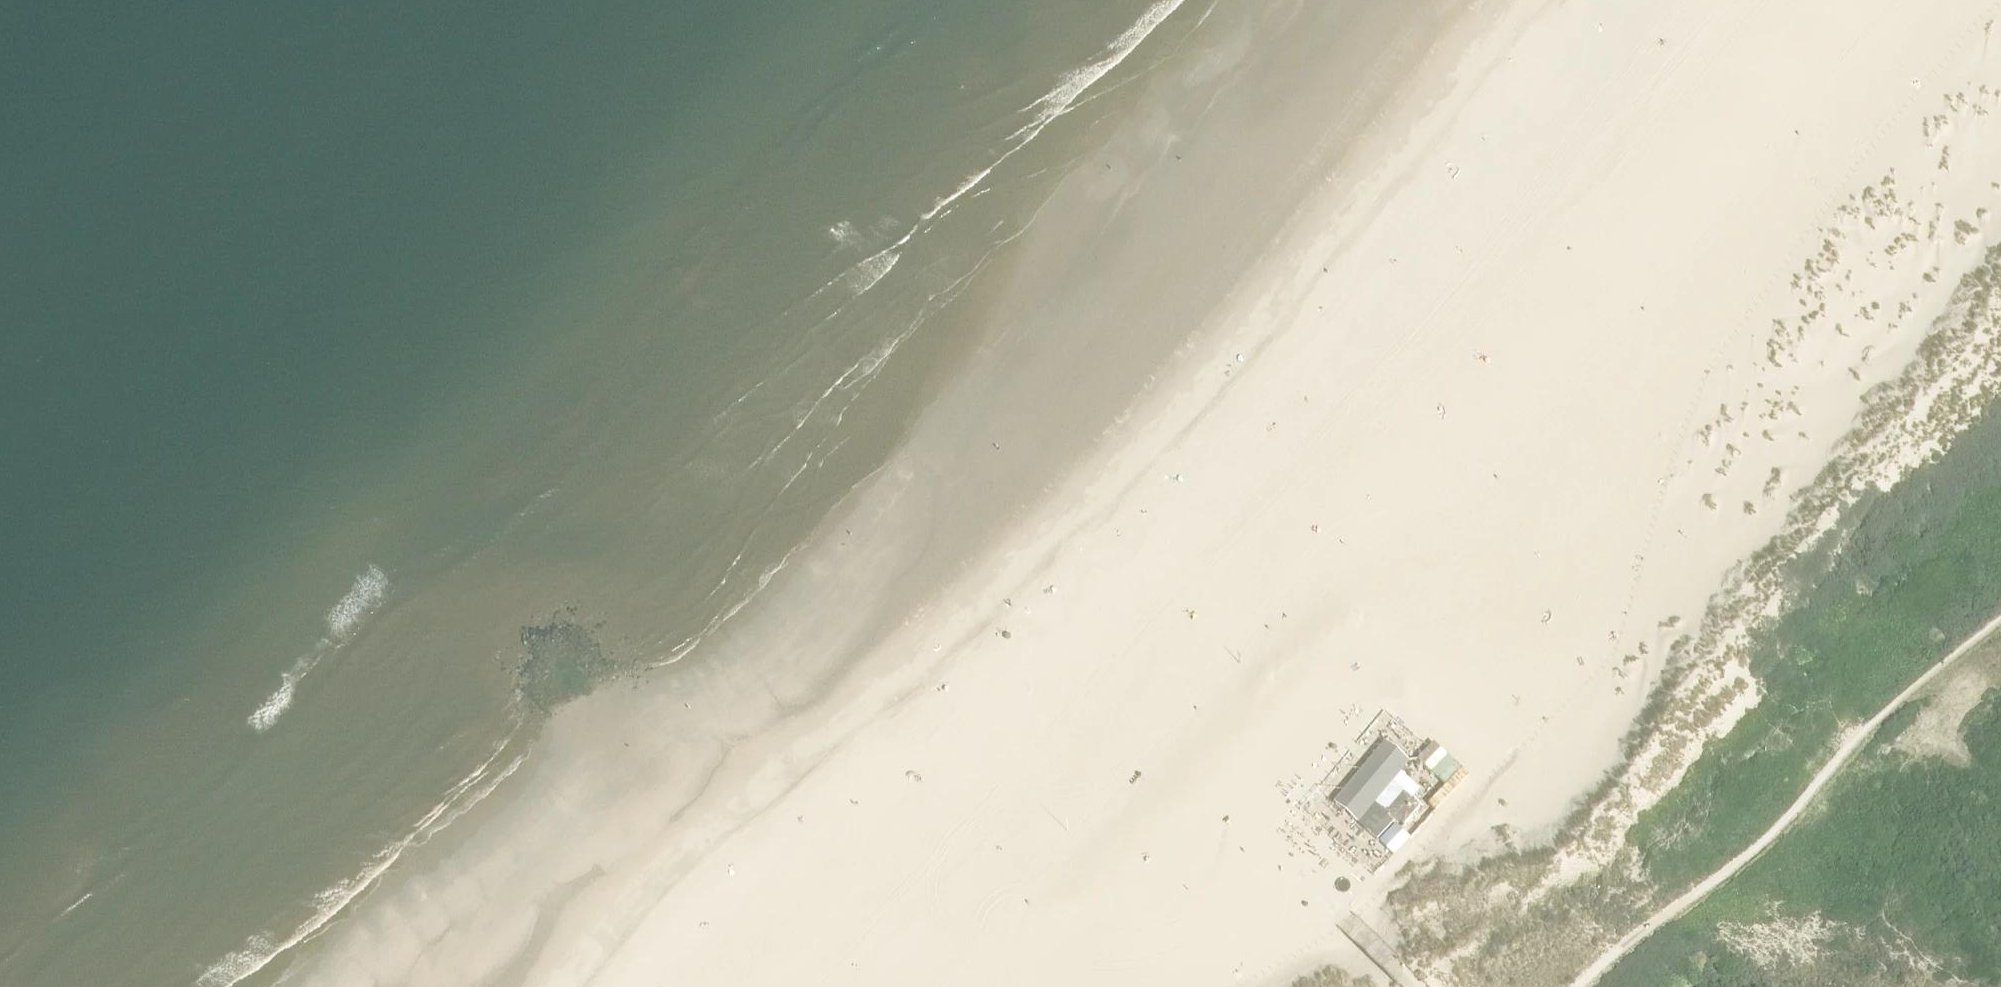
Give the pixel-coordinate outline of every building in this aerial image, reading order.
[(1407,758),(1379,737),(1334,793),(1374,825),(1385,811),(1373,801),(1407,758)]
